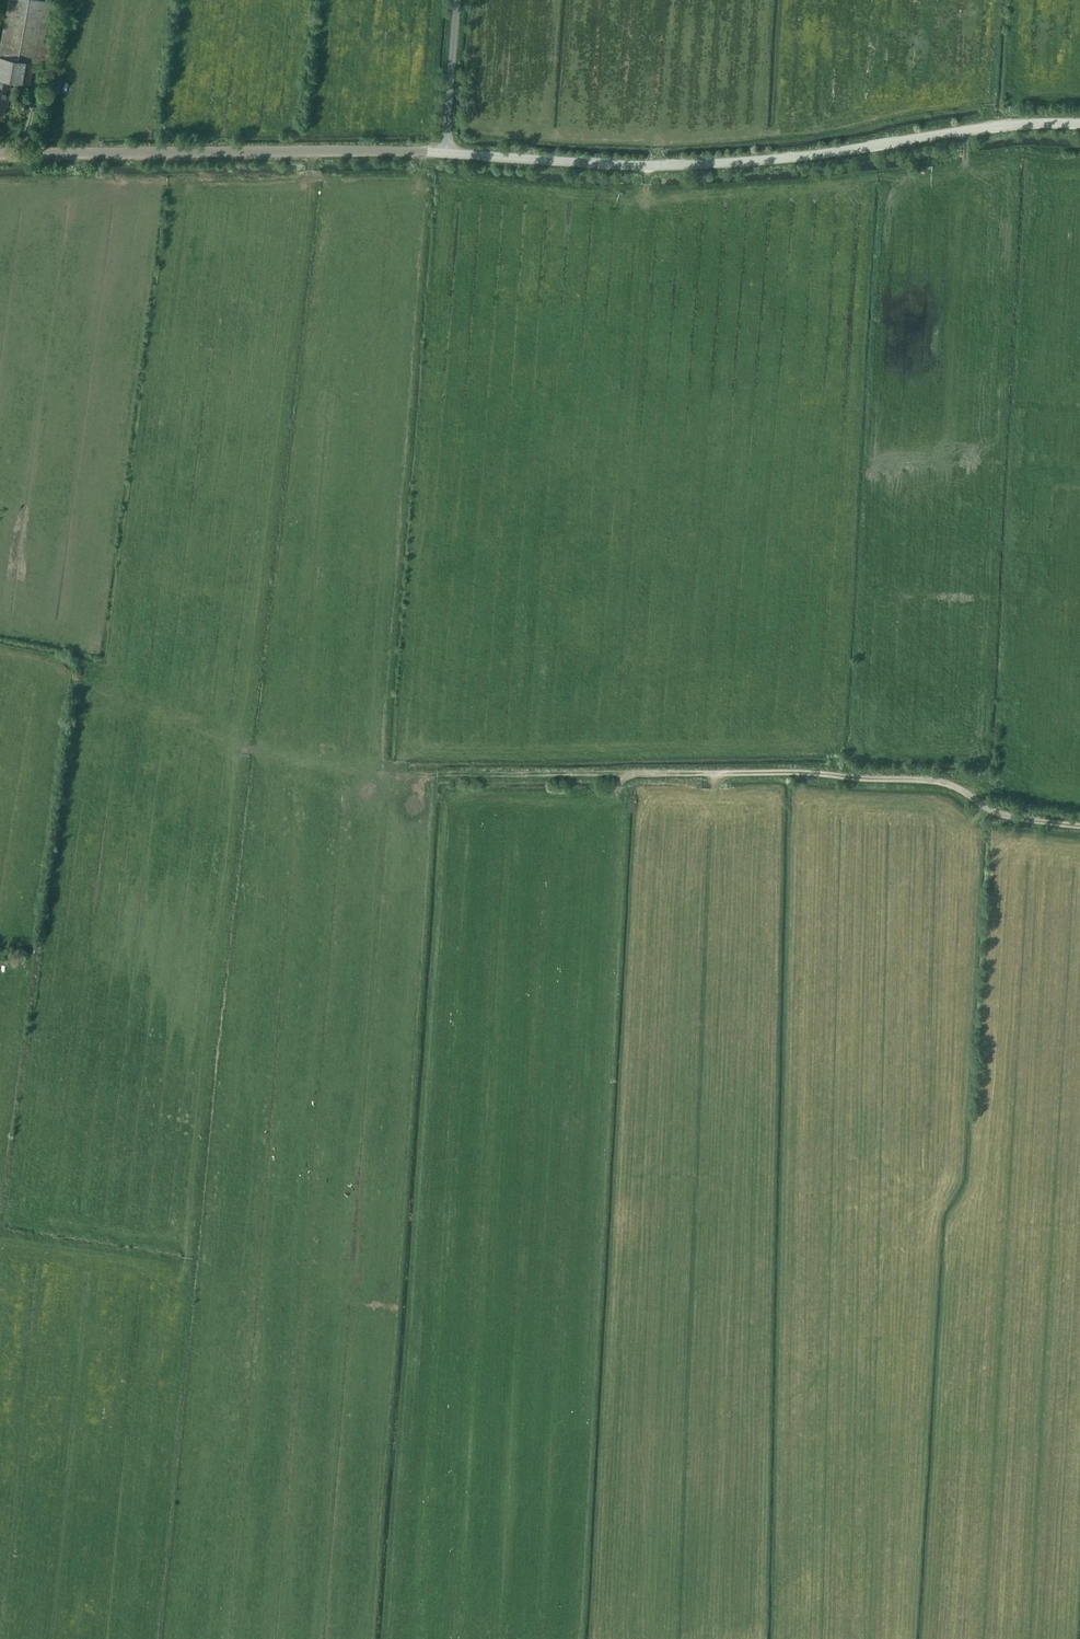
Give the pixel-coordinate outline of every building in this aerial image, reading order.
[(4,113),(6,104),(8,104),(12,78),(30,81),(33,60),(49,63),(52,43),(44,42),(51,0),(8,0),(0,48),(0,112),(4,113)]
